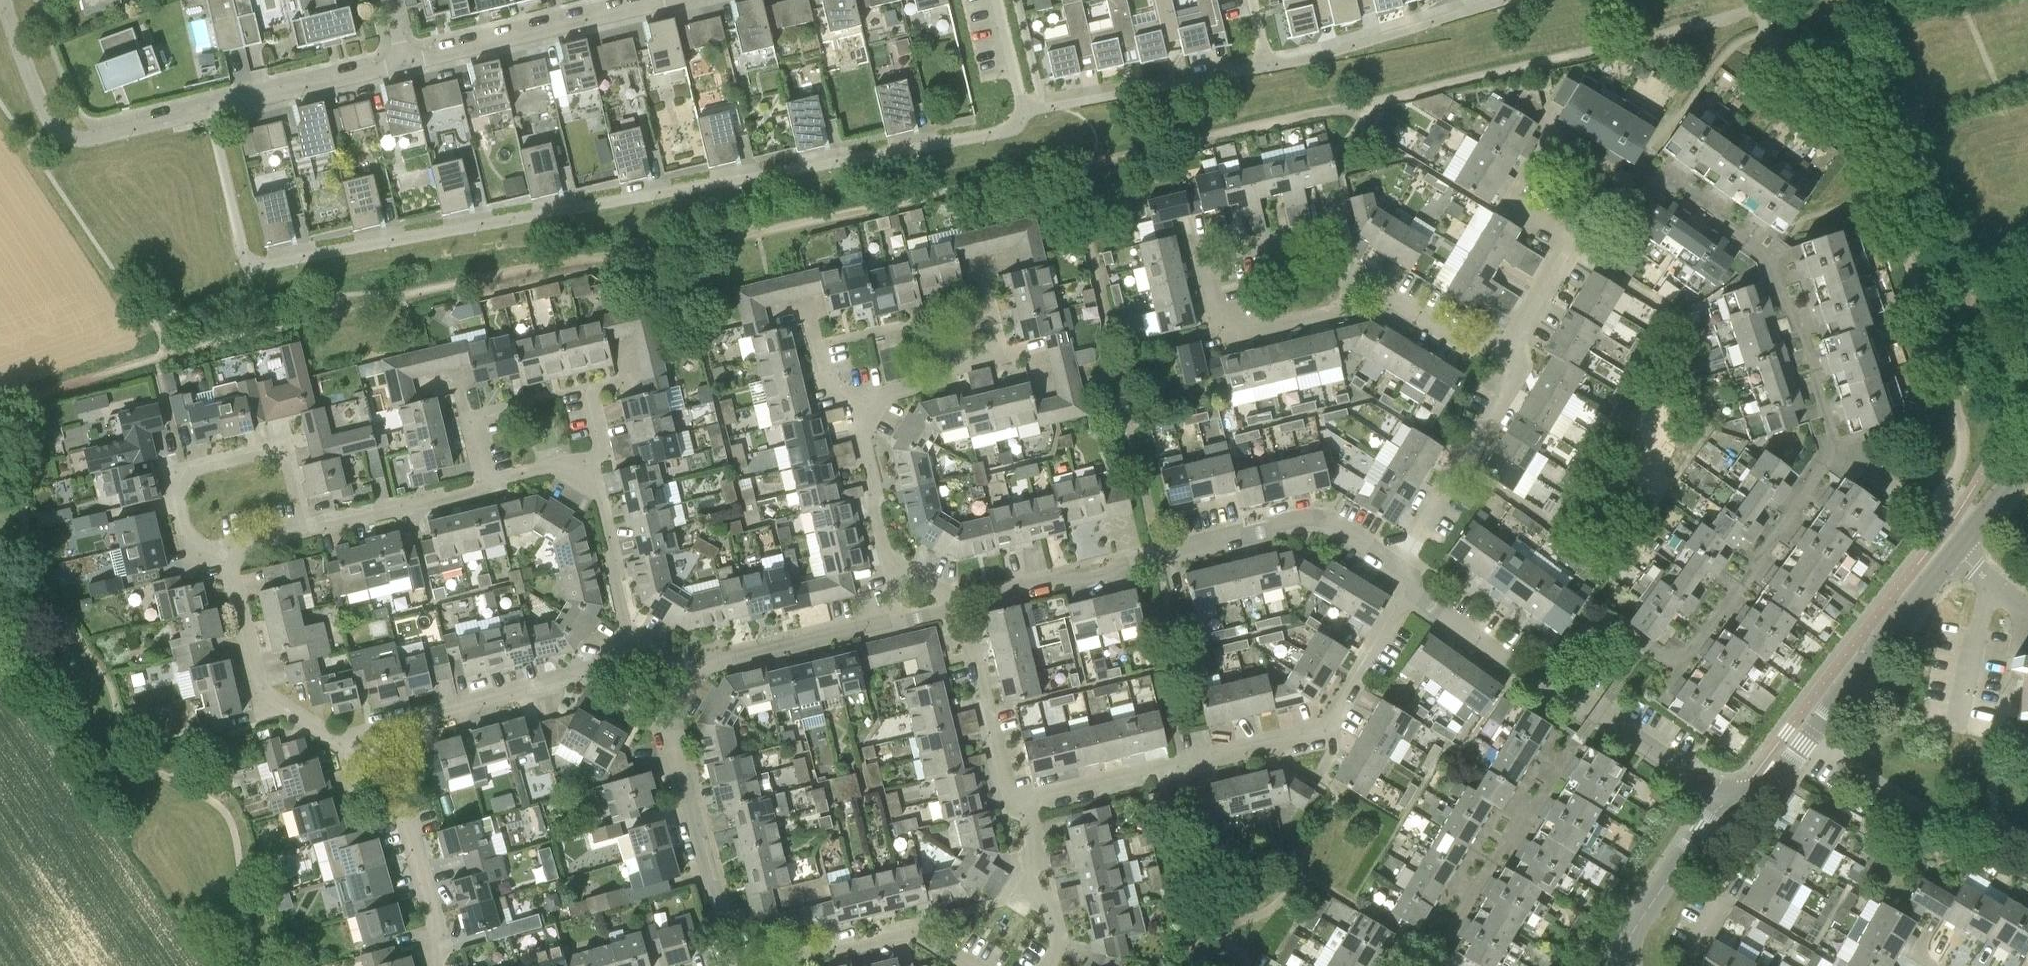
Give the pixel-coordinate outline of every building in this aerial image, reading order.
[(86,12),(121,3),(120,0),(83,0),(86,12)] [(343,39),(358,35),(351,8),(339,11),(337,0),(300,0),(303,14),(304,19),(293,22),(299,49),(343,39)] [(470,9),(467,0),(421,0),(426,18),(450,12),(452,19),(471,15),(470,9)] [(507,6),(505,0),(467,0),(470,9),(482,6),(483,12),(507,6)] [(747,54),(774,47),(762,0),(754,0),(735,4),(740,22),(734,23),(738,40),(744,39),(747,54)] [(798,25),(792,0),(776,4),(782,29),(798,25)] [(814,21),(808,0),(792,0),(798,25),(814,21)] [(835,33),(861,26),(855,0),(827,0),(827,1),(822,2),(826,19),(831,18),(835,33)] [(885,4),(884,0),(868,0),(870,8),(885,4)] [(949,5),(947,0),(919,0),(922,12),(949,5)] [(1132,28),(1125,0),(1106,0),(1113,29),(1089,35),(1094,55),(1096,70),(1097,72),(1123,66),(1123,65),(1120,51),(1136,48),(1132,28)] [(1180,40),(1175,20),(1170,0),(1151,0),(1156,22),(1132,28),(1136,48),(1140,62),(1166,57),(1162,44),(1180,40)] [(1210,49),(1207,36),(1224,32),(1217,0),(1196,0),(1200,14),(1175,20),(1180,40),(1184,57),(1210,50),(1210,49)] [(1327,0),(1285,0),(1282,1),(1292,39),(1318,33),(1317,31),(1314,18),(1330,15),(1327,0)] [(1372,0),(1327,0),(1330,15),(1333,26),(1359,18),(1356,6),(1372,2),(1372,0)] [(1372,2),(1373,2),(1375,13),(1402,5),(1400,0),(1372,0),(1372,2)] [(1094,55),(1089,35),(1080,1),(1062,5),(1070,36),(1044,42),(1054,80),(1080,74),(1076,59),(1094,55)] [(931,14),(940,36),(955,31),(946,8),(931,14)] [(247,47),(265,43),(258,13),(240,17),(247,47)] [(221,53),(247,47),(240,17),(214,23),(221,53)] [(711,46),(726,42),(720,17),(704,21),(711,46)] [(656,60),(660,75),(686,68),(674,19),(648,25),(652,43),(647,44),(651,61),(656,60)] [(695,50),(711,46),(704,21),(689,25),(695,50)] [(638,50),(645,49),(642,23),(599,29),(600,38),(636,34),(638,50)] [(105,93),(162,73),(152,47),(141,51),(133,28),(99,41),(107,63),(96,67),(105,93)] [(208,29),(195,30),(197,50),(209,49),(208,29)] [(623,67),(639,63),(633,38),(617,42),(623,67)] [(569,80),(572,95),(599,89),(587,40),(560,46),(565,64),(559,65),(563,82),(569,80)] [(607,71),(623,67),(617,42),(601,45),(607,71)] [(535,88),(551,84),(545,59),(529,63),(535,88)] [(481,101),(485,116),(511,110),(500,61),(473,67),(477,85),(472,86),(476,103),(481,101)] [(520,92),(535,88),(529,63),(514,66),(520,92)] [(1562,134),(1571,139),(1602,87),(1583,76),(1577,86),(1564,79),(1550,102),(1563,109),(1557,120),(1566,126),(1562,134)] [(448,109),(464,105),(457,80),(442,84),(448,109)] [(886,137),(913,131),(909,113),(914,112),(910,95),(905,96),(901,81),(875,88),(886,137)] [(394,122),(397,137),(424,131),(412,82),(385,88),(390,106),(384,107),(388,124),(394,122)] [(432,113),(448,109),(442,84),(426,87),(432,113)] [(1537,125),(1526,118),(1530,112),(1542,109),(1536,85),(1524,88),(1515,103),(1511,109),(1502,104),(1505,100),(1493,92),(1491,95),(1490,95),(1484,104),(1497,112),(1490,124),(1532,149),(1536,143),(1529,139),(1537,125)] [(1581,135),(1595,143),(1621,99),(1602,87),(1571,139),(1577,142),(1581,135)] [(1412,101),(1441,119),(1453,99),(1442,93),(1412,101)] [(798,153),(824,146),(820,129),(825,127),(821,111),(816,112),(812,97),(786,104),(798,153)] [(1603,158),(1609,162),(1640,110),(1621,99),(1595,143),(1608,151),(1603,158)] [(360,130),(376,126),(370,101),(354,105),(360,130)] [(1671,164),(1678,169),(1724,106),(1718,102),(1710,113),(1704,108),(1695,121),(1686,115),(1662,150),(1674,159),(1671,164)] [(306,143),(310,158),(336,152),(324,103),(298,109),(302,127),(297,128),(301,145),(306,143)] [(345,134),(360,130),(354,105),(339,108),(345,134)] [(1690,170),(1702,178),(1727,143),(1721,138),(1729,126),(1722,121),(1730,110),(1724,106),(1678,169),(1687,175),(1690,170)] [(1623,160),(1633,166),(1659,121),(1640,110),(1609,162),(1618,167),(1623,160)] [(709,168),(735,162),(731,144),(736,143),(732,126),(727,128),(724,113),(697,119),(709,168)] [(273,151),(288,147),(282,122),(267,125),(273,151)] [(1433,142),(1440,147),(1450,130),(1437,122),(1427,138),(1433,142)] [(1528,156),(1532,149),(1490,124),(1478,143),(1513,165),(1521,151),(1528,156)] [(257,155),(273,151),(267,125),(251,129),(257,155)] [(620,184),(647,178),(642,160),(648,159),(644,142),(638,143),(635,128),(608,135),(620,184)] [(1710,191),(1718,197),(1756,144),(1743,135),(1734,148),(1727,143),(1702,178),(1713,187),(1710,191)] [(1424,156),(1432,161),(1440,147),(1433,142),(1424,156)] [(1508,189),(1512,182),(1505,178),(1513,165),(1478,143),(1466,163),(1508,189)] [(531,200),(558,194),(554,176),(559,175),(555,158),(550,159),(546,144),(520,151),(531,200)] [(1730,198),(1742,207),(1766,172),(1760,168),(1769,154),(1756,144),(1718,197),(1726,203),(1730,198)] [(1310,187),(1337,180),(1329,145),(1301,152),(1303,158),(1310,187)] [(1303,189),(1310,187),(1303,158),(1285,162),(1295,206),(1306,203),(1303,189)] [(443,216),(469,210),(465,192),(470,191),(466,174),(461,175),(457,160),(431,167),(443,216)] [(1793,218),(1806,200),(1816,186),(1801,176),(1809,165),(1802,161),(1795,172),(1758,226),(1766,231),(1769,226),(1781,235),(1793,218)] [(1285,208),(1295,206),(1285,162),(1263,167),(1270,197),(1281,194),(1285,208)] [(1504,195),(1508,189),(1466,163),(1454,183),(1489,204),(1497,191),(1504,195)] [(1749,219),(1758,226),(1795,172),(1783,163),(1773,177),(1766,172),(1742,207),(1753,214),(1749,219)] [(1259,199),(1270,197),(1263,167),(1241,173),(1251,216),(1262,214),(1259,199)] [(529,192),(525,172),(504,177),(509,196),(529,192)] [(1224,208),(1217,178),(1216,172),(1193,178),(1195,190),(1187,192),(1193,215),(1224,208)] [(1240,219),(1251,216),(1241,173),(1217,178),(1224,208),(1237,205),(1240,219)] [(1423,181),(1433,187),(1438,180),(1427,174),(1423,181)] [(354,232),(380,226),(376,208),(381,207),(377,190),(372,191),(369,176),(342,183),(354,232)] [(1433,187),(1444,194),(1448,187),(1438,180),(1433,187)] [(265,248),(292,242),(288,224),(293,223),(289,206),(283,207),(280,192),(253,199),(265,248)] [(1174,236),(1172,228),(1170,221),(1193,215),(1187,192),(1146,202),(1155,240),(1174,236)] [(1358,237),(1371,244),(1389,215),(1375,207),(1372,194),(1351,199),(1359,235),(1358,237)] [(1632,248),(1644,257),(1679,207),(1672,202),(1665,212),(1653,203),(1635,229),(1645,237),(1638,247),(1635,245),(1632,248)] [(1665,251),(1675,258),(1693,232),(1682,224),(1689,214),(1679,207),(1644,257),(1657,266),(1659,263),(1657,262),(1665,251)] [(912,224),(924,221),(922,209),(909,212),(912,224)] [(1481,233),(1521,257),(1527,248),(1514,240),(1520,230),(1493,213),(1481,233)] [(898,215),(898,214),(888,217),(891,229),(901,226),(898,215)] [(1369,247),(1390,259),(1408,227),(1389,215),(1371,244),(1369,247)] [(1003,226),(1009,248),(1018,246),(1035,218),(1003,226)] [(1020,253),(1042,248),(1035,218),(1018,246),(1020,253)] [(868,234),(879,232),(876,219),(865,222),(868,234)] [(997,227),(1003,250),(1009,248),(1003,226),(997,227)] [(835,242),(847,240),(844,227),(832,230),(835,242)] [(1003,250),(997,227),(986,230),(991,252),(1003,250)] [(1390,259),(1410,271),(1429,240),(1408,227),(1390,259)] [(980,255),(991,252),(986,230),(975,232),(980,255)] [(1671,276),(1686,287),(1721,237),(1711,230),(1704,240),(1693,232),(1675,258),(1684,265),(1677,276),(1674,273),(1671,276)] [(964,235),(969,257),(980,255),(975,232),(964,235)] [(1802,271),(1863,251),(1859,238),(1844,243),(1840,232),(1800,245),(1804,259),(1799,261),(1802,271)] [(1515,267),(1521,257),(1481,233),(1469,253),(1496,269),(1502,260),(1515,267)] [(953,287),(965,284),(959,260),(969,257),(964,235),(930,243),(940,285),(952,282),(953,287)] [(1144,267),(1179,258),(1174,236),(1155,240),(1139,244),(1144,267)] [(1704,279),(1715,286),(1733,261),(1721,252),(1728,242),(1721,237),(1686,287),(1697,295),(1700,292),(1696,290),(1704,279)] [(930,287),(940,285),(930,243),(905,249),(908,261),(921,295),(931,292),(930,287)] [(1042,248),(1020,253),(1022,259),(1043,254),(1042,248)] [(1815,292),(1855,279),(1851,267),(1867,262),(1863,251),(1802,271),(1805,280),(1811,278),(1815,292)] [(1105,266),(1113,264),(1111,252),(1102,253),(1105,266)] [(1457,273),(1497,297),(1503,287),(1490,279),(1496,269),(1469,253),(1457,273)] [(1043,254),(1022,259),(1024,270),(1046,265),(1043,254)] [(1149,290),(1185,281),(1179,258),(1144,267),(1149,290)] [(923,304),(921,295),(908,261),(888,266),(897,305),(909,302),(911,307),(923,304)] [(864,308),(874,306),(867,271),(865,263),(842,268),(851,306),(863,303),(864,308)] [(1015,296),(1051,288),(1046,265),(1024,270),(1005,275),(1008,287),(1013,285),(1015,296)] [(887,307),(897,305),(888,266),(867,271),(874,306),(876,315),(889,312),(887,307)] [(842,268),(819,274),(824,292),(830,316),(842,314),(841,308),(851,306),(842,268)] [(805,273),(810,295),(824,292),(819,274),(817,269),(805,273)] [(1580,292),(1611,311),(1623,291),(1592,272),(1580,292)] [(810,295),(805,273),(794,275),(799,298),(810,295)] [(1491,306),(1497,297),(1457,273),(1445,293),(1472,309),(1479,299),(1491,306)] [(789,300),(799,298),(794,275),(783,278),(789,300)] [(577,298),(593,294),(589,277),(573,281),(577,298)] [(773,281),(778,303),(789,300),(783,278),(773,281)] [(1817,318),(1878,298),(1874,286),(1859,291),(1855,279),(1815,292),(1819,305),(1813,307),(1817,318)] [(770,281),(767,282),(772,304),(775,304),(778,303),(773,281),(770,281)] [(1155,312),(1190,304),(1185,281),(1149,290),(1155,312)] [(772,304),(767,282),(735,289),(765,306),(772,304)] [(548,298),(560,295),(557,283),(545,286),(548,298)] [(1113,300),(1121,298),(1118,285),(1110,287),(1113,300)] [(1713,326),(1770,308),(1766,296),(1755,300),(1750,285),(1720,295),(1725,309),(1713,313),(1711,308),(1708,309),(1713,326)] [(538,301),(548,298),(545,286),(535,289),(538,301)] [(1016,320),(1057,310),(1051,288),(1015,296),(1018,307),(1013,309),(1016,320)] [(744,319),(767,314),(765,306),(735,289),(744,319)] [(1095,301),(1096,301),(1093,289),(1092,289),(1081,291),(1084,303),(1095,301)] [(1599,330),(1611,311),(1580,292),(1568,311),(1599,330)] [(503,309),(516,306),(513,294),(501,297),(503,309)] [(493,311),(503,309),(501,297),(491,300),(493,311)] [(1116,311),(1124,309),(1121,298),(1113,300),(1116,311)] [(1830,338),(1861,329),(1870,326),(1866,313),(1881,308),(1878,298),(1817,318),(1820,326),(1825,324),(1830,338)] [(1155,312),(1160,335),(1196,326),(1190,304),(1155,312)] [(618,313),(623,336),(631,335),(649,306),(618,313)] [(633,342),(656,337),(649,306),(631,335),(633,342)] [(1736,342),(1766,332),(1761,319),(1773,315),(1770,308),(1713,326),(1718,340),(1721,339),(1720,335),(1732,331),(1736,342)] [(1648,320),(1655,325),(1661,314),(1654,309),(1648,320)] [(1026,342),(1045,338),(1062,333),(1057,310),(1016,320),(1018,331),(1023,330),(1026,342)] [(1556,331),(1587,350),(1599,330),(1568,311),(1556,331)] [(615,314),(612,315),(618,338),(620,337),(623,336),(618,313),(615,314)] [(767,314),(744,319),(745,322),(745,325),(768,319),(767,317),(767,314)] [(612,365),(607,340),(618,338),(612,315),(601,317),(603,323),(581,328),(589,365),(599,363),(600,368),(612,365)] [(755,358),(795,349),(793,338),(798,337),(795,325),(771,330),(768,319),(745,325),(748,336),(749,339),(751,338),(755,358)] [(1352,350),(1365,358),(1382,330),(1369,322),(1368,323),(1333,332),(1338,354),(1352,350)] [(1365,358),(1385,370),(1404,340),(1384,327),(1382,330),(1365,358)] [(578,368),(589,365),(581,328),(558,333),(568,376),(579,373),(578,368)] [(1124,343),(1132,342),(1129,329),(1121,331),(1124,343)] [(1823,368),(1884,347),(1881,336),(1865,341),(1861,329),(1830,338),(1821,341),(1825,355),(1819,357),(1823,368)] [(1048,350),(1072,345),(1068,331),(1062,333),(1045,338),(1048,350)] [(1564,360),(1576,368),(1587,350),(1556,331),(1544,351),(1552,356),(1563,363),(1564,360)] [(1341,367),(1338,354),(1333,332),(1310,337),(1319,373),(1341,367)] [(1727,369),(1784,351),(1781,342),(1770,345),(1766,332),(1736,342),(1740,354),(1728,358),(1726,354),(1722,355),(1727,369)] [(556,379),(568,376),(558,333),(536,339),(545,376),(555,373),(556,379)] [(510,381),(520,378),(513,344),(511,336),(490,341),(498,378),(508,376),(510,381)] [(656,337),(633,342),(633,345),(634,348),(658,342),(657,339),(656,337)] [(1296,378),(1319,373),(1310,337),(1288,342),(1296,378)] [(1630,349),(1637,354),(1644,343),(1636,338),(1630,349)] [(533,379),(545,376),(536,339),(513,344),(520,378),(522,387),(534,384),(533,379)] [(1385,370),(1404,382),(1423,352),(1404,340),(1385,370)] [(490,341),(466,347),(470,364),(476,389),(488,386),(487,381),(498,378),(490,341)] [(452,345),(458,367),(470,364),(466,347),(465,342),(452,345)] [(658,342),(634,348),(637,359),(661,354),(658,342)] [(1202,382),(1224,377),(1220,358),(1204,362),(1199,342),(1176,348),(1186,391),(1203,387),(1202,382)] [(1274,383),(1296,378),(1288,342),(1265,348),(1274,383)] [(301,414),(316,410),(300,343),(280,348),(289,385),(272,389),(270,381),(256,384),(264,416),(266,422),(301,414)] [(458,367),(452,345),(441,347),(446,370),(458,367)] [(1072,345),(1048,350),(1051,361),(1074,356),(1072,345)] [(446,370),(441,347),(430,350),(435,373),(446,370)] [(1836,389),(1876,376),(1872,363),(1888,358),(1884,347),(1823,368),(1826,376),(1831,375),(1836,389)] [(1252,389),(1274,383),(1265,348),(1242,353),(1252,389)] [(761,381),(806,370),(803,359),(798,360),(795,349),(755,358),(761,381)] [(1623,360),(1631,364),(1637,354),(1630,349),(1623,360)] [(418,353),(424,376),(435,373),(430,350),(418,353)] [(1751,389),(1781,379),(1776,365),(1787,361),(1784,351),(1727,369),(1732,386),(1736,385),(1734,380),(1747,376),(1751,389)] [(1404,382),(1423,394),(1442,364),(1423,352),(1404,382)] [(416,353),(413,354),(418,377),(421,376),(424,376),(418,353),(416,353)] [(1228,394),(1252,389),(1242,353),(1220,358),(1224,377),(1228,394)] [(418,377),(413,354),(382,361),(411,379),(418,377)] [(661,354),(637,359),(640,371),(663,365),(661,354)] [(1077,367),(1074,356),(1051,361),(1053,372),(1077,367)] [(1540,376),(1571,395),(1584,373),(1576,368),(1564,360),(1563,363),(1552,356),(1540,376)] [(411,379),(382,361),(390,396),(413,391),(411,379)] [(1430,412),(1438,417),(1463,377),(1442,364),(1423,394),(1436,402),(1430,412)] [(643,382),(666,376),(663,365),(640,371),(643,382)] [(714,382),(726,379),(723,367),(711,370),(714,382)] [(1080,378),(1077,367),(1053,372),(1056,383),(1080,378)] [(767,403),(806,394),(803,382),(808,381),(806,370),(761,381),(767,403)] [(669,412),(664,390),(669,388),(666,376),(643,382),(645,394),(621,400),(624,412),(629,411),(631,421),(669,412)] [(1361,390),(1366,383),(1355,376),(1350,384),(1361,390)] [(1559,414),(1571,395),(1540,376),(1528,395),(1559,414)] [(1834,403),(1838,414),(1899,394),(1895,382),(1880,387),(1876,376),(1836,389),(1840,401),(1834,403)] [(1015,428),(1038,423),(1035,403),(1029,379),(1017,382),(1018,387),(1006,389),(1015,428)] [(1743,419),(1800,401),(1797,389),(1785,393),(1781,379),(1751,389),(1755,401),(1743,405),(1741,401),(1738,402),(1743,419)] [(264,416),(256,384),(255,380),(236,384),(240,400),(213,406),(220,433),(222,433),(224,438),(254,431),(251,420),(264,416)] [(1614,392),(1622,396),(1628,385),(1621,381),(1614,392)] [(1057,390),(1059,398),(1089,416),(1081,384),(1057,390)] [(701,405),(713,402),(709,387),(698,389),(701,405)] [(993,433),(1015,428),(1006,389),(996,392),(995,387),(982,390),(993,433)] [(940,434),(968,427),(963,399),(961,389),(949,392),(950,397),(921,404),(914,415),(910,412),(902,424),(934,444),(940,434)] [(970,438),(993,433),(982,390),(973,392),(974,397),(963,399),(968,427),(970,438)] [(208,436),(220,433),(213,406),(204,408),(203,404),(196,405),(193,392),(169,398),(176,426),(191,423),(196,445),(210,442),(208,436)] [(1608,402),(1615,407),(1622,396),(1614,392),(1608,402)] [(97,409),(109,406),(106,394),(94,397),(97,409)] [(781,425),(816,413),(814,403),(808,404),(806,394),(767,403),(772,427),(781,425)] [(1337,405),(1350,402),(1347,394),(1335,397),(1337,405)] [(1378,401),(1389,407),(1394,400),(1383,394),(1378,401)] [(1891,422),(1891,421),(1887,409),(1903,404),(1899,394),(1838,414),(1840,422),(1846,421),(1850,435),(1891,422)] [(1516,414),(1547,433),(1559,414),(1528,395),(1516,414)] [(444,409),(441,397),(398,408),(403,429),(441,420),(438,410),(444,409)] [(1046,401),(1052,425),(1089,416),(1059,398),(1046,401)] [(719,402),(722,414),(733,412),(731,400),(719,402)] [(1389,407),(1400,414),(1404,406),(1394,400),(1389,407)] [(1052,425),(1046,401),(1035,403),(1038,423),(1039,428),(1052,425)] [(1304,413),(1317,410),(1315,401),(1302,404),(1304,413)] [(1766,436),(1796,426),(1791,412),(1803,408),(1800,401),(1743,419),(1748,433),(1751,432),(1750,428),(1762,424),(1766,436)] [(1292,416),(1304,413),(1302,404),(1290,408),(1292,416)] [(101,472),(132,465),(155,459),(149,433),(163,429),(157,405),(119,414),(124,439),(84,449),(90,475),(101,472)] [(364,452),(377,450),(374,438),(372,427),(330,437),(323,408),(316,410),(301,414),(309,448),(313,447),(317,463),(337,458),(364,452)] [(1336,420),(1348,418),(1346,409),(1334,412),(1336,420)] [(785,445),(824,436),(822,425),(827,424),(824,411),(816,413),(781,425),(785,445)] [(632,445),(674,435),(669,412),(631,421),(634,433),(629,434),(632,445)] [(736,423),(733,412),(722,414),(725,426),(736,423)] [(1197,424),(1209,421),(1207,412),(1195,415),(1197,424)] [(1260,423),(1272,421),(1270,412),(1258,415),(1260,423)] [(1324,423),(1336,420),(1334,412),(1322,415),(1324,423)] [(708,427),(718,424),(715,414),(705,416),(708,427)] [(1504,434),(1535,453),(1547,433),(1516,414),(1504,434)] [(1184,427),(1197,424),(1195,415),(1182,418),(1184,427)] [(1247,426),(1260,423),(1258,415),(1245,418),(1247,426)] [(409,451),(451,441),(450,437),(445,439),(441,420),(403,429),(409,451)] [(1292,431),(1304,428),(1302,420),(1290,422),(1292,431)] [(1590,432),(1597,436),(1604,426),(1596,421),(1590,432)] [(1280,434),(1292,431),(1290,422),(1278,425),(1280,434)] [(1173,423),(1161,425),(1163,433),(1175,431),(1173,423)] [(898,492),(935,483),(928,455),(934,444),(902,424),(895,436),(899,439),(893,449),(900,479),(895,480),(898,492)] [(712,449),(723,447),(718,426),(707,428),(712,449)] [(1430,467),(1442,447),(1411,428),(1399,448),(1430,467)] [(1248,442),(1260,439),(1258,430),(1246,433),(1248,442)] [(1583,442),(1591,447),(1597,436),(1590,432),(1583,442)] [(1236,444),(1248,442),(1246,433),(1234,436),(1236,444)] [(1061,450),(1073,447),(1071,434),(1058,437),(1061,450)] [(1492,453),(1523,472),(1535,453),(1504,434),(1492,453)] [(374,438),(377,450),(389,447),(386,435),(374,438)] [(642,465),(657,462),(680,457),(674,435),(632,445),(635,457),(640,455),(642,465)] [(791,467),(835,457),(832,446),(827,447),(824,436),(785,445),(791,467)] [(409,476),(412,489),(437,483),(434,471),(452,466),(449,454),(454,453),(451,441),(409,451),(414,475),(409,476)] [(1236,481),(1234,473),(1230,455),(1227,443),(1203,448),(1206,460),(1215,495),(1235,491),(1233,482),(1236,481)] [(733,458),(744,455),(741,444),(730,447),(733,458)] [(714,461),(726,458),(723,447),(712,449),(714,461)] [(1418,487),(1430,467),(1399,448),(1387,468),(1418,487)] [(1737,460),(1786,495),(1791,488),(1781,481),(1790,469),(1765,451),(1756,462),(1745,454),(1748,450),(1745,448),(1737,460)] [(377,450),(364,452),(370,480),(384,477),(377,450)] [(1322,452),(1324,464),(1333,462),(1330,450),(1322,452)] [(1001,466),(1013,463),(1011,451),(998,454),(1001,466)] [(1192,501),(1183,466),(1180,452),(1169,455),(1170,457),(1157,460),(1169,507),(1192,501)] [(1307,493),(1330,488),(1324,464),(1322,452),(1299,458),(1307,493)] [(1480,473),(1512,492),(1523,472),(1492,453),(1480,473)] [(736,470),(747,467),(744,455),(733,458),(736,470)] [(1559,466),(1566,471),(1574,475),(1580,465),(1565,455),(1559,466)] [(796,490),(835,481),(833,470),(838,468),(835,457),(791,467),(796,490)] [(303,483),(307,498),(331,492),(333,500),(352,496),(349,484),(344,485),(337,458),(317,463),(303,466),(307,482),(303,483)] [(1285,498),(1307,493),(1299,458),(1276,463),(1285,498)] [(1192,501),(1215,495),(1206,460),(1183,466),(1192,501)] [(1375,488),(1406,507),(1418,487),(1387,468),(1374,460),(1362,480),(1375,488)] [(1779,505),(1786,495),(1737,460),(1726,475),(1729,477),(1732,474),(1742,481),(1735,491),(1761,509),(1770,498),(1779,505)] [(624,493),(663,484),(657,462),(642,465),(614,472),(617,485),(622,483),(624,493)] [(973,477),(986,474),(983,462),(971,465),(973,477)] [(1262,504),(1285,498),(1276,463),(1254,468),(1262,504)] [(1029,478),(1040,476),(1037,464),(1026,466),(1029,478)] [(108,497),(119,495),(122,508),(161,499),(155,474),(136,479),(132,465),(101,472),(108,497)] [(1016,481),(1029,478),(1026,466),(1013,469),(1016,481)] [(1239,509),(1262,504),(1254,468),(1234,473),(1236,481),(1233,482),(1235,491),(1239,509)] [(1560,481),(1567,486),(1574,475),(1566,471),(1560,481)] [(1076,479),(1086,519),(1097,516),(1098,521),(1134,513),(1128,487),(1116,490),(1112,472),(1100,475),(1100,474),(1076,479)] [(976,488),(988,485),(986,474),(973,477),(976,488)] [(1824,496),(1877,533),(1886,520),(1883,518),(1881,521),(1871,514),(1878,503),(1853,484),(1844,478),(1835,490),(1830,487),(1824,496)] [(723,493),(734,491),(731,479),(720,482),(723,493)] [(1075,521),(1086,519),(1076,479),(1053,485),(1066,529),(1076,526),(1075,521)] [(802,512),(849,501),(848,500),(845,501),(843,490),(838,492),(835,481),(796,490),(802,512)] [(932,549),(952,517),(942,511),(935,483),(898,492),(900,503),(905,502),(912,531),(923,537),(920,542),(932,549)] [(624,517),(668,506),(663,484),(624,493),(627,505),(622,507),(624,517)] [(1068,538),(1066,529),(1053,485),(1051,485),(1053,493),(1034,499),(1044,538),(1055,536),(1056,541),(1068,538)] [(1394,527),(1406,507),(1375,488),(1368,500),(1358,493),(1353,501),(1394,527)] [(1707,501),(1757,537),(1763,527),(1753,520),(1761,509),(1735,491),(1728,501),(1717,493),(1720,490),(1717,488),(1707,501)] [(743,503),(755,500),(752,489),(741,492),(743,503)] [(725,505),(737,502),(734,491),(723,493),(725,505)] [(1868,546),(1877,533),(1824,496),(1819,503),(1824,507),(1816,517),(1850,542),(1856,533),(1867,541),(1865,544),(1868,546)] [(533,531),(543,537),(562,506),(551,499),(548,504),(537,497),(508,504),(507,499),(495,502),(496,507),(506,544),(507,544),(506,537),(533,531)] [(1475,502),(1466,497),(1461,505),(1465,508),(1470,510),(1475,502)] [(1534,505),(1550,515),(1556,504),(1548,499),(1547,501),(1539,497),(1534,505)] [(1033,541),(1044,538),(1034,499),(1011,504),(1022,549),(1034,546),(1033,541)] [(749,524),(760,521),(755,500),(743,503),(749,524)] [(815,532),(859,522),(856,511),(851,512),(849,501),(802,512),(802,514),(810,512),(815,532)] [(1751,544),(1757,537),(1707,501),(1698,514),(1701,516),(1704,513),(1714,521),(1708,528),(1734,547),(1742,537),(1751,544)] [(1011,552),(1022,549),(1011,504),(987,511),(989,517),(999,549),(1010,546),(1011,552)] [(483,549),(506,544),(496,507),(486,510),(484,505),(473,507),(483,549)] [(560,573),(597,564),(594,553),(589,554),(582,525),(571,518),(574,514),(562,506),(543,537),(553,544),(560,573)] [(635,537),(673,528),(668,506),(624,517),(627,529),(633,528),(635,537)] [(462,555),(483,549),(473,507),(462,510),(463,515),(452,518),(462,555)] [(73,518),(70,508),(61,510),(63,521),(73,518)] [(1517,509),(1511,516),(1525,526),(1530,519),(1517,509)] [(1456,570),(1462,575),(1491,535),(1480,527),(1489,517),(1479,510),(1448,554),(1461,564),(1456,570)] [(76,531),(109,523),(106,511),(73,518),(76,531)] [(121,549),(160,540),(154,513),(115,522),(121,549)] [(465,569),(462,555),(452,518),(441,520),(440,515),(428,518),(433,538),(421,541),(428,568),(430,577),(465,569)] [(1000,554),(999,549),(989,517),(962,523),(952,517),(932,549),(945,557),(947,552),(958,559),(987,552),(988,557),(1000,554)] [(1796,535),(1849,572),(1858,559),(1855,557),(1853,561),(1846,556),(1847,553),(1844,551),(1850,542),(1816,517),(1807,529),(1803,526),(1796,535)] [(1538,535),(1543,528),(1532,520),(1526,527),(1521,534),(1529,540),(1534,533),(1538,535)] [(731,536),(742,533),(740,521),(728,524),(731,536)] [(1733,549),(1734,547),(1708,528),(1700,522),(1692,534),(1682,527),(1685,523),(1681,521),(1673,532),(1722,568),(1727,561),(1718,554),(1725,544),(1733,549)] [(820,556),(859,546),(856,534),(862,533),(859,522),(815,532),(820,556)] [(779,541),(791,539),(788,527),(777,530),(779,541)] [(644,560),(664,555),(679,552),(673,528),(635,537),(638,549),(633,551),(635,561),(643,559),(644,560)] [(1716,577),(1722,568),(1673,532),(1662,547),(1666,549),(1668,546),(1678,553),(1672,563),(1698,582),(1706,570),(1716,577)] [(379,538),(388,572),(390,581),(423,573),(416,545),(403,548),(399,533),(379,538)] [(1473,572),(1485,581),(1510,548),(1491,535),(1462,575),(1468,579),(1473,572)] [(1840,586),(1849,572),(1796,535),(1791,542),(1796,546),(1787,558),(1822,582),(1829,571),(1839,579),(1836,583),(1840,586)] [(1564,553),(1569,546),(1554,536),(1549,543),(1564,553)] [(366,578),(388,572),(379,538),(365,541),(367,547),(358,549),(368,589),(369,588),(366,578)] [(692,548),(702,554),(708,543),(698,538),(692,548)] [(125,589),(123,578),(167,567),(160,540),(121,549),(111,552),(117,577),(89,583),(90,589),(92,596),(92,597),(125,589)] [(702,554),(713,560),(719,550),(708,543),(702,554)] [(334,597),(368,589),(358,549),(350,550),(349,545),(335,548),(339,562),(327,565),(334,597)] [(824,591),(853,584),(850,572),(870,567),(867,555),(862,556),(859,546),(820,556),(826,578),(820,579),(824,591)] [(1576,562),(1581,555),(1569,546),(1564,553),(1576,562)] [(1343,547),(1338,554),(1355,564),(1359,557),(1343,547)] [(1493,597),(1499,602),(1528,561),(1510,548),(1485,581),(1498,590),(1493,597)] [(785,564),(796,561),(793,549),(782,552),(785,564)] [(1299,585),(1311,592),(1323,572),(1292,553),(1291,552),(1276,555),(1283,588),(1299,585)] [(1262,594),(1283,588),(1276,555),(1275,553),(1253,558),(1262,594)] [(662,620),(682,588),(671,582),(664,555),(644,560),(643,559),(635,561),(627,563),(630,574),(635,573),(642,602),(653,609),(650,613),(662,620)] [(1239,599),(1262,594),(1253,558),(1230,563),(1239,599)] [(1768,574),(1821,611),(1830,598),(1827,596),(1825,599),(1818,594),(1819,592),(1816,590),(1822,582),(1787,558),(1780,568),(1775,565),(1768,574)] [(298,596),(309,594),(300,559),(273,566),(278,587),(259,592),(266,622),(302,613),(298,596)] [(811,606),(806,582),(800,560),(785,564),(786,566),(764,571),(773,609),(784,607),(785,612),(811,606)] [(1311,592),(1331,604),(1350,573),(1330,561),(1323,572),(1311,592)] [(1510,599),(1522,608),(1546,575),(1528,561),(1499,602),(1505,606),(1510,599)] [(1643,574),(1692,610),(1699,601),(1689,594),(1698,582),(1672,563),(1664,574),(1653,566),(1656,563),(1653,561),(1643,574)] [(1216,604),(1239,599),(1230,563),(1207,569),(1216,604)] [(561,611),(593,630),(599,619),(595,616),(601,606),(594,577),(599,576),(597,564),(560,573),(567,601),(568,600),(561,611)] [(741,622),(752,620),(742,577),(736,578),(734,567),(715,572),(718,582),(719,589),(728,626),(730,625),(729,620),(740,617),(741,622)] [(511,584),(523,581),(520,569),(509,572),(511,584)] [(1194,610),(1216,604),(1207,569),(1185,574),(1194,610)] [(762,612),(773,609),(764,571),(742,577),(752,620),(763,617),(762,612)] [(481,588),(493,585),(490,573),(478,576),(481,588)] [(1331,604),(1351,616),(1370,585),(1350,573),(1331,604)] [(1687,617),(1692,610),(1643,574),(1634,587),(1637,589),(1640,586),(1651,593),(1644,603),(1669,622),(1677,610),(1687,617)] [(1811,624),(1821,611),(1768,574),(1763,581),(1768,585),(1759,597),(1794,621),(1802,610),(1812,618),(1809,622),(1811,624)] [(1530,624),(1536,628),(1565,588),(1546,575),(1522,608),(1535,617),(1530,624)] [(182,617),(208,611),(202,584),(181,588),(179,577),(152,583),(155,596),(156,595),(162,620),(174,617),(174,619),(182,617)] [(811,606),(826,602),(824,591),(820,579),(806,582),(811,606)] [(514,595),(526,593),(523,581),(511,584),(514,595)] [(824,591),(826,602),(855,595),(853,584),(824,591)] [(1358,633),(1365,638),(1389,598),(1370,585),(1351,616),(1363,624),(1358,633)] [(1565,588),(1536,628),(1542,632),(1547,626),(1560,635),(1592,591),(1583,585),(1575,595),(1565,588)] [(718,628),(728,626),(719,589),(693,595),(682,588),(662,620),(675,628),(677,623),(688,630),(717,623),(718,628)] [(1139,638),(1146,636),(1135,589),(1113,595),(1121,630),(1136,626),(1139,638)] [(485,605),(497,602),(494,591),(482,594),(485,605)] [(1099,635),(1121,630),(1113,595),(1090,600),(1099,635)] [(1740,613),(1793,650),(1802,638),(1799,636),(1797,639),(1787,631),(1794,621),(1759,597),(1751,608),(1746,605),(1740,613)] [(1076,641),(1099,635),(1090,600),(1067,606),(1076,641)] [(990,635),(1025,627),(1022,613),(1033,611),(1031,602),(985,613),(990,635)] [(1629,623),(1647,636),(1655,642),(1669,622),(1644,603),(1629,623)] [(375,617),(389,614),(387,607),(373,610),(375,617)] [(177,659),(208,651),(205,640),(223,636),(216,609),(208,611),(182,617),(185,631),(180,632),(182,638),(170,641),(174,660),(177,659)] [(525,621),(532,661),(533,666),(545,663),(544,658),(573,651),(580,641),(584,644),(593,630),(561,611),(556,620),(527,627),(525,621)] [(300,662),(318,658),(317,657),(333,654),(325,621),(305,626),(302,613),(266,622),(273,652),(296,647),(300,662)] [(1783,664),(1793,650),(1740,613),(1734,621),(1739,625),(1732,635),(1747,645),(1745,648),(1757,656),(1765,662),(1773,650),(1783,658),(1780,662),(1783,664)] [(1269,628),(1281,625),(1279,617),(1267,620),(1269,628)] [(1305,624),(1317,631),(1321,624),(1309,617),(1305,624)] [(1257,630),(1269,628),(1267,620),(1255,623),(1257,630)] [(521,664),(532,661),(525,621),(502,627),(512,671),(523,669),(521,664)] [(1326,637),(1330,630),(1321,624),(1317,631),(1326,637)] [(500,674),(512,671),(502,627),(479,633),(488,672),(499,669),(500,674)] [(995,658),(1031,650),(1025,627),(990,635),(995,658)] [(935,628),(913,634),(915,645),(938,639),(935,628)] [(1225,638),(1237,636),(1235,628),(1223,631),(1225,638)] [(1061,643),(1069,641),(1066,629),(1058,631),(1061,643)] [(1751,665),(1757,656),(1745,648),(1747,645),(1732,635),(1724,629),(1715,642),(1710,638),(1704,646),(1757,684),(1766,672),(1763,669),(1761,672),(1751,665)] [(1213,641),(1225,638),(1223,631),(1211,633),(1213,641)] [(1317,631),(1304,652),(1336,671),(1348,650),(1326,637),(1317,631)] [(477,674),(488,672),(479,633),(458,638),(457,632),(444,635),(446,643),(424,648),(422,641),(421,641),(431,684),(452,679),(452,678),(464,675),(466,682),(478,679),(477,674)] [(1272,642),(1284,639),(1282,632),(1270,634),(1272,642)] [(903,636),(902,636),(907,660),(909,659),(918,657),(915,645),(913,634),(903,636)] [(1260,645),(1272,642),(1270,634),(1258,637),(1260,645)] [(1414,669),(1426,677),(1447,647),(1428,634),(1400,672),(1407,678),(1414,669)] [(902,636),(890,639),(895,663),(907,660),(902,636)] [(890,639),(879,642),(884,666),(895,663),(890,639)] [(938,639),(915,645),(918,657),(941,651),(938,639)] [(1236,651),(1248,648),(1247,640),(1235,643),(1236,651)] [(372,705),(407,696),(397,647),(395,641),(349,652),(353,669),(352,669),(356,691),(368,688),(372,705)] [(432,690),(431,684),(421,641),(397,647),(407,696),(432,690)] [(1064,654),(1072,653),(1069,641),(1061,643),(1064,654)] [(884,665),(878,642),(867,644),(872,668),(884,665)] [(1225,654),(1236,651),(1235,643),(1223,646),(1225,654)] [(861,671),(872,668),(867,644),(855,647),(856,652),(846,655),(844,650),(833,652),(843,696),(866,691),(861,671)] [(1747,698),(1757,684),(1704,646),(1699,654),(1703,658),(1694,671),(1729,695),(1737,684),(1747,692),(1744,696),(1747,698)] [(1426,677),(1444,690),(1466,661),(1447,647),(1426,677)] [(1001,681),(1036,672),(1031,650),(995,658),(1001,681)] [(202,694),(235,686),(228,660),(211,665),(208,652),(208,651),(177,659),(180,673),(190,671),(196,696),(202,694)] [(918,657),(909,659),(912,673),(907,675),(908,678),(945,669),(941,651),(918,657)] [(821,701),(843,696),(833,652),(822,655),(823,660),(812,663),(821,701)] [(1291,672),(1321,689),(1323,691),(1336,671),(1304,652),(1291,672)] [(360,707),(356,691),(352,669),(322,676),(318,658),(300,662),(284,666),(289,686),(305,682),(308,694),(316,692),(320,705),(330,702),(333,714),(360,707)] [(2027,671),(2027,667),(2027,661),(2014,658),(2012,669),(2026,672),(2017,713),(2027,715),(2027,671)] [(824,713),(821,701),(812,663),(801,665),(800,660),(789,663),(802,718),(824,713)] [(1444,690),(1463,704),(1484,674),(1466,661),(1444,690)] [(775,712),(778,712),(768,673),(766,663),(754,666),(755,671),(725,678),(719,688),(714,685),(707,698),(738,718),(744,707),(773,701),(775,712)] [(793,721),(802,718),(789,663),(777,666),(779,671),(768,673),(778,712),(790,709),(793,721)] [(1109,678),(1121,675),(1119,668),(1107,671),(1109,678)] [(945,669),(908,678),(911,689),(903,691),(909,714),(948,705),(945,694),(950,693),(945,669)] [(1097,681),(1109,678),(1107,671),(1095,673),(1097,681)] [(1676,685),(1729,724),(1738,711),(1735,709),(1733,712),(1723,704),(1729,695),(1694,671),(1687,681),(1682,677),(1676,685)] [(1006,703),(1014,701),(1041,695),(1036,672),(1001,681),(1006,703)] [(1269,688),(1275,710),(1312,701),(1313,701),(1321,689),(1291,672),(1283,684),(1269,688)] [(1072,688),(1080,685),(1077,674),(1069,676),(1072,688)] [(1275,710),(1269,688),(1266,674),(1244,680),(1252,715),(1275,710)] [(1463,704),(1482,717),(1503,688),(1484,674),(1463,704)] [(639,676),(630,685),(639,693),(647,684),(639,676)] [(1140,686),(1151,683),(1149,676),(1138,679),(1140,686)] [(1207,727),(1230,721),(1221,685),(1207,689),(1204,678),(1196,680),(1207,727)] [(1230,721),(1252,715),(1244,680),(1221,685),(1230,721)] [(1106,694),(1118,691),(1117,684),(1105,686),(1106,694)] [(1720,737),(1729,724),(1676,685),(1671,693),(1675,697),(1667,709),(1701,734),(1709,724),(1719,732),(1717,735),(1720,737)] [(195,738),(224,730),(221,719),(242,713),(235,686),(202,694),(205,708),(204,709),(207,721),(191,725),(195,738)] [(1095,697),(1106,694),(1105,686),(1093,689),(1095,697)] [(1506,721),(1514,697),(1502,693),(1494,717),(1506,721)] [(1062,705),(1074,702),(1072,694),(1060,697),(1062,705)] [(1050,708),(1062,705),(1060,697),(1048,700),(1050,708)] [(707,764),(738,756),(732,728),(738,718),(707,698),(699,710),(704,713),(698,723),(704,752),(699,753),(702,765),(707,764)] [(1400,738),(1412,718),(1381,699),(1369,719),(1400,738)] [(914,736),(958,726),(956,715),(950,716),(948,705),(909,714),(914,736)] [(1423,719),(1428,712),(1418,705),(1414,712),(1423,719)] [(560,743),(584,756),(602,723),(578,709),(575,715),(574,714),(553,720),(553,719),(540,723),(540,724),(547,749),(558,746),(560,743)] [(1511,730),(1538,747),(1551,726),(1539,718),(1524,710),(1511,730)] [(1136,717),(1144,752),(1167,746),(1158,711),(1136,717)] [(1122,757),(1144,752),(1136,717),(1113,722),(1122,757)] [(553,767),(547,749),(540,724),(529,727),(526,723),(525,718),(498,725),(509,758),(509,760),(533,753),(536,763),(539,762),(541,771),(553,767)] [(1388,758),(1400,738),(1369,719),(1357,739),(1388,758)] [(614,781),(636,776),(633,763),(628,764),(625,754),(619,751),(628,735),(603,722),(602,723),(584,756),(611,772),(614,781)] [(1100,763),(1122,757),(1113,722),(1091,727),(1100,763)] [(1430,729),(1441,735),(1445,728),(1435,722),(1430,729)] [(487,780),(483,765),(509,758),(498,725),(472,732),(478,751),(466,754),(471,774),(473,784),(474,783),(476,787),(487,784),(486,780),(487,780)] [(920,758),(958,749),(956,738),(961,737),(958,726),(914,736),(920,758)] [(1077,768),(1100,763),(1091,727),(1068,733),(1077,768)] [(1441,735),(1451,741),(1456,734),(1445,728),(1441,735)] [(1033,779),(1055,773),(1046,738),(1032,741),(1030,730),(1021,732),(1033,779)] [(1499,751),(1526,767),(1538,747),(1511,730),(1499,751)] [(1055,773),(1077,768),(1068,733),(1046,738),(1055,773)] [(447,781),(471,774),(466,754),(461,736),(436,743),(439,754),(426,758),(435,792),(449,788),(447,781)] [(271,771),(309,762),(304,740),(280,746),(278,738),(263,743),(271,771)] [(1345,759),(1377,778),(1388,758),(1357,739),(1345,759)] [(791,755),(803,752),(800,741),(789,744),(791,755)] [(1428,754),(1435,758),(1440,748),(1434,745),(1428,754)] [(864,760),(876,757),(873,746),(861,748),(864,760)] [(1570,766),(1626,800),(1632,790),(1617,781),(1624,770),(1602,756),(1588,748),(1580,760),(1575,757),(1570,766)] [(933,779),(977,769),(977,767),(968,769),(966,759),(961,760),(958,749),(920,758),(925,781),(933,779)] [(1486,772),(1513,788),(1526,767),(1499,751),(1486,772)] [(718,785),(756,776),(750,753),(738,756),(707,764),(710,775),(715,774),(718,785)] [(1421,765),(1428,769),(1435,758),(1428,754),(1421,765)] [(797,772),(807,770),(804,758),(793,760),(794,766),(796,766),(797,772)] [(1365,798),(1377,778),(1345,759),(1333,779),(1365,798)] [(292,809),(331,798),(333,797),(326,773),(321,775),(317,760),(309,762),(271,771),(272,773),(277,791),(268,794),(273,814),(292,809)] [(868,777),(880,774),(877,762),(865,765),(868,777)] [(798,783),(810,780),(807,770),(797,772),(796,766),(794,766),(798,783)] [(1620,810),(1626,800),(1570,766),(1564,775),(1569,778),(1562,790),(1599,812),(1605,801),(1620,810)] [(938,801),(977,791),(974,781),(980,779),(977,769),(933,779),(938,801)] [(1251,812),(1275,806),(1267,774),(1266,771),(1243,777),(1251,812)] [(1267,774),(1275,806),(1290,803),(1302,810),(1314,791),(1281,772),(1281,771),(1267,774)] [(638,817),(636,809),(653,805),(649,791),(654,789),(650,772),(636,776),(614,781),(603,784),(604,789),(601,790),(605,806),(609,804),(614,823),(618,822),(638,817)] [(1465,788),(1492,804),(1501,809),(1513,788),(1486,772),(1475,791),(1467,786),(1465,788)] [(762,796),(769,795),(764,774),(756,776),(718,785),(720,796),(715,797),(718,809),(726,807),(762,798),(762,796)] [(848,788),(858,785),(855,774),(846,776),(848,788)] [(871,788),(883,785),(880,774),(868,777),(871,788)] [(835,791),(848,788),(846,776),(832,779),(835,791)] [(1229,817),(1251,812),(1243,777),(1220,782),(1229,817)] [(1206,823),(1229,817),(1220,782),(1198,787),(1206,823)] [(1405,794),(1411,797),(1417,788),(1411,784),(1405,794)] [(851,799),(861,797),(858,785),(848,788),(851,799)] [(814,803),(826,801),(824,788),(811,791),(814,803)] [(838,802),(851,799),(848,788),(835,791),(838,802)] [(1453,809),(1480,825),(1492,804),(1465,788),(1453,809)] [(1545,807),(1601,841),(1608,831),(1593,822),(1599,812),(1562,790),(1555,802),(1550,798),(1545,807)] [(736,827),(775,818),(791,814),(785,791),(769,795),(762,796),(762,798),(726,807),(729,817),(734,816),(736,827)] [(967,817),(987,812),(984,801),(979,802),(977,791),(938,801),(944,823),(955,820),(967,817)] [(888,807),(900,804),(897,792),(885,795),(888,807)] [(1150,795),(1153,805),(1161,803),(1159,793),(1150,795)] [(1398,804),(1405,808),(1411,797),(1405,794),(1398,804)] [(313,844),(347,835),(341,812),(335,813),(331,798),(292,809),(300,836),(308,834),(311,845),(313,844)] [(817,814),(829,811),(826,801),(814,803),(817,814)] [(890,818),(902,815),(900,804),(888,807),(890,818)] [(533,823),(543,820),(539,806),(529,809),(533,823)] [(1068,852),(1112,841),(1106,820),(1111,819),(1108,806),(1083,812),(1086,824),(1068,828),(1071,840),(1066,841),(1068,852)] [(1595,852),(1601,841),(1545,807),(1539,816),(1544,819),(1537,831),(1574,853),(1580,843),(1595,852)] [(1440,830),(1467,846),(1480,825),(1453,809),(1440,830)] [(1832,848),(1844,829),(1808,809),(1797,828),(1832,848)] [(956,859),(987,879),(995,867),(990,864),(997,853),(990,824),(995,823),(992,811),(987,812),(967,817),(955,820),(962,849),(956,859)] [(466,865),(495,857),(488,835),(496,833),(491,816),(476,821),(437,832),(445,859),(462,854),(466,865)] [(821,831),(833,828),(830,816),(818,819),(821,831)] [(736,851),(780,840),(775,818),(736,827),(739,838),(734,839),(736,851)] [(895,835),(906,832),(904,821),(892,824),(895,835)] [(622,836),(618,822),(614,823),(591,830),(595,843),(622,836)] [(636,859),(671,849),(663,822),(628,832),(636,859)] [(1821,867),(1832,848),(1797,828),(1785,847),(1821,867)] [(1428,850),(1455,867),(1467,846),(1440,830),(1428,850)] [(334,878),(384,864),(378,839),(363,843),(360,831),(347,835),(313,844),(323,881),(334,878)] [(1520,848),(1576,882),(1583,871),(1568,862),(1574,853),(1537,831),(1530,842),(1525,839),(1520,848)] [(1141,847),(1152,844),(1150,833),(1138,835),(1141,847)] [(747,872),(785,863),(780,840),(736,851),(739,862),(744,861),(747,872)] [(1079,873),(1117,864),(1112,841),(1068,852),(1071,864),(1076,862),(1079,873)] [(1821,867),(1785,847),(1777,842),(1765,863),(1801,883),(1811,865),(1820,870),(1821,867)] [(1262,853),(1273,851),(1272,843),(1260,846),(1262,853)] [(1977,860),(1991,868),(1999,854),(1985,845),(1977,860)] [(1250,856),(1262,853),(1260,846),(1248,849),(1250,856)] [(1570,892),(1576,882),(1520,848),(1515,857),(1520,860),(1512,872),(1528,882),(1540,890),(1549,895),(1555,883),(1570,892)] [(628,877),(632,889),(653,883),(657,895),(670,891),(667,879),(678,876),(671,849),(636,859),(640,873),(628,877)] [(1415,871),(1442,887),(1455,867),(1428,850),(1415,871)] [(460,909),(506,896),(506,895),(493,898),(489,882),(509,877),(503,854),(495,857),(466,865),(469,876),(452,881),(460,909)] [(1217,864),(1229,861),(1227,854),(1215,857),(1217,864)] [(1864,867),(1872,872),(1880,858),(1872,854),(1864,867)] [(809,865),(817,863),(815,855),(807,857),(809,865)] [(921,875),(928,908),(929,913),(941,910),(940,905),(969,898),(975,888),(980,891),(987,879),(956,859),(951,868),(921,875)] [(2007,867),(2019,874),(2023,867),(2011,860),(2007,867)] [(1122,886),(1132,884),(1126,862),(1117,864),(1079,873),(1082,884),(1076,886),(1079,897),(1122,886)] [(750,907),(773,902),(771,890),(791,885),(785,863),(747,872),(749,883),(744,884),(750,907)] [(917,911),(928,908),(921,875),(918,863),(895,869),(905,908),(915,906),(917,911)] [(1753,883),(1789,903),(1801,883),(1765,863),(1753,883)] [(355,916),(382,908),(379,896),(393,893),(384,864),(334,878),(339,897),(345,918),(355,916)] [(1149,880),(1160,878),(1158,866),(1146,869),(1149,880)] [(1486,886),(1542,919),(1548,909),(1534,901),(1540,890),(1528,882),(1512,872),(1504,867),(1496,880),(1491,877),(1486,886)] [(1855,883),(1863,887),(1872,872),(1864,867),(1855,883)] [(2023,867),(2019,874),(2027,880),(2027,870),(2023,867)] [(894,911),(905,908),(895,869),(873,875),(884,919),(895,916),(894,911)] [(1403,892),(1430,908),(1442,887),(1415,871),(1403,892)] [(872,921),(884,919),(873,875),(851,880),(860,919),(871,916),(872,921)] [(1151,891),(1163,888),(1160,878),(1149,880),(1151,891)] [(1925,909),(1942,919),(1950,905),(1950,904),(1954,897),(1921,878),(1901,913),(1917,923),(1925,909)] [(849,921),(860,919),(851,880),(829,886),(833,902),(824,904),(830,928),(826,929),(827,932),(850,926),(849,921)] [(1777,924),(1789,903),(1753,883),(1742,903),(1777,924)] [(1942,919),(1961,930),(1982,894),(1962,883),(1954,897),(1950,904),(1950,905),(1942,919)] [(1090,918),(1128,909),(1122,886),(1079,897),(1082,908),(1087,907),(1090,918)] [(1536,930),(1542,919),(1486,886),(1481,894),(1486,897),(1479,909),(1515,931),(1521,921),(1536,930)] [(1828,899),(1835,903),(1843,890),(1836,886),(1828,899)] [(591,913),(591,914),(600,911),(629,903),(625,889),(624,887),(587,898),(591,913)] [(1417,929),(1420,924),(1430,908),(1403,892),(1390,913),(1417,929)] [(1842,905),(1849,910),(1857,897),(1849,892),(1842,905)] [(1983,943),(1987,934),(1996,921),(1994,919),(2001,905),(1982,894),(1961,930),(1983,943)] [(496,940),(515,934),(542,926),(539,913),(513,921),(506,896),(460,909),(467,936),(492,928),(496,940)] [(1987,934),(2005,945),(2026,909),(2006,898),(2001,905),(1994,919),(1996,921),(1987,934)] [(1314,912),(1320,916),(1328,903),(1321,899),(1314,912)] [(1820,914),(1827,918),(1835,903),(1828,899),(1820,914)] [(1908,937),(1909,936),(1917,923),(1901,913),(1883,903),(1871,923),(1912,947),(1915,941),(1908,937)] [(355,916),(363,942),(403,931),(396,904),(382,908),(355,916)] [(818,931),(826,929),(830,928),(824,904),(812,907),(818,931)] [(1833,921),(1840,925),(1849,910),(1842,905),(1833,921)] [(1744,921),(1748,914),(1734,906),(1730,913),(1744,921)] [(806,933),(818,931),(812,907),(801,910),(806,933)] [(1093,953),(1120,958),(1115,936),(1133,931),(1128,909),(1090,918),(1092,929),(1087,930),(1093,953)] [(1461,926),(1518,961),(1524,951),(1509,942),(1515,931),(1479,909),(1471,921),(1466,918),(1461,926)] [(2026,957),(2027,953),(2027,911),(2026,909),(2005,945),(2026,957)] [(806,933),(801,910),(792,912),(798,935),(806,933)] [(798,935),(792,912),(777,916),(779,927),(782,939),(798,935)] [(1305,926),(1312,931),(1320,916),(1314,912),(1305,926)] [(1382,954),(1394,934),(1359,913),(1347,933),(1382,954)] [(663,951),(667,965),(668,965),(690,960),(688,951),(700,948),(690,914),(675,918),(677,926),(657,931),(663,951)] [(777,916),(753,921),(756,933),(779,927),(777,916)] [(1771,937),(1775,930),(1760,921),(1756,928),(1771,937)] [(657,931),(655,923),(627,932),(628,935),(625,936),(626,940),(611,944),(617,965),(649,965),(646,956),(663,951),(657,931)] [(1908,954),(1912,947),(1871,923),(1860,943),(1893,963),(1901,950),(1908,954)] [(1518,961),(1461,926),(1456,935),(1461,938),(1453,951),(1478,965),(1493,965),(1496,962),(1503,965),(1515,965),(1518,961)] [(1805,939),(1812,943),(1820,930),(1813,926),(1805,939)] [(1784,944),(1788,937),(1775,930),(1771,937),(1784,944)] [(1382,954),(1347,933),(1335,953),(1357,965),(1375,965),(1382,954)] [(1285,947),(1292,951),(1299,939),(1293,935),(1285,947)] [(1734,951),(1714,939),(1698,965),(1725,965),(1734,951)] [(1893,963),(1860,943),(1848,963),(1853,965),(1891,965),(1893,963)] [(611,944),(571,955),(569,946),(562,948),(567,965),(617,965),(611,944)] [(1809,960),(1813,953),(1800,945),(1795,952),(1809,960)] [(412,956),(398,960),(394,946),(360,956),(363,965),(377,965),(378,965),(414,965),(412,956)] [(1282,965),(1283,965),(1292,951),(1285,947),(1276,963),(1282,965)] [(562,948),(539,954),(541,964),(533,965),(567,965),(562,948)] [(1754,963),(1734,951),(1725,965),(1752,965),(1754,963)] [(1120,958),(1093,953),(1085,965),(1116,965),(1120,958)] [(1335,953),(1327,965),(1357,965),(1335,953)] [(897,958),(885,961),(884,956),(873,959),(875,965),(899,965),(897,958)]
